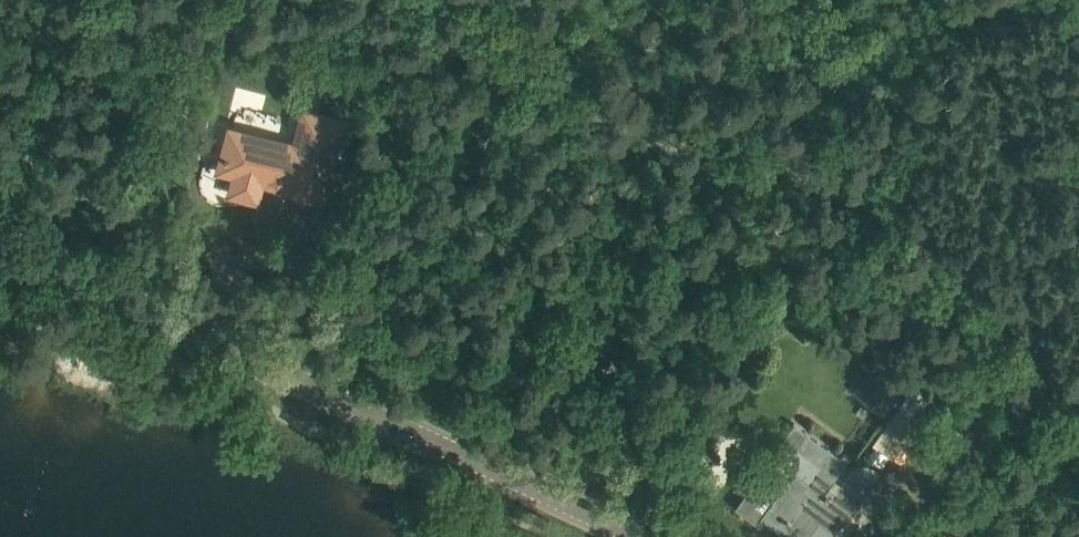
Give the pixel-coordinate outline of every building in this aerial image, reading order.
[(214,172),(231,176),(226,194),(260,203),(264,184),(330,201),(351,116),(301,103),(292,137),(227,121),(214,172)] [(887,363),(862,393),(865,396),(884,410),(907,379),(887,363)] [(886,469),(918,424),(913,420),(931,397),(916,386),(865,454),(886,469)] [(775,499),(763,515),(782,529),(807,495),(801,491),(809,481),(817,471),(822,475),(823,473),(833,480),(849,457),(845,453),(842,457),(794,423),(781,440),(793,449),(763,490),(775,499)] [(875,478),(854,464),(839,485),(833,480),(823,473),(822,475),(817,471),(809,481),(801,491),(807,495),(782,529),(794,536),(804,536),(817,519),(834,531),(845,516),(847,518),(856,505),(875,478)]
